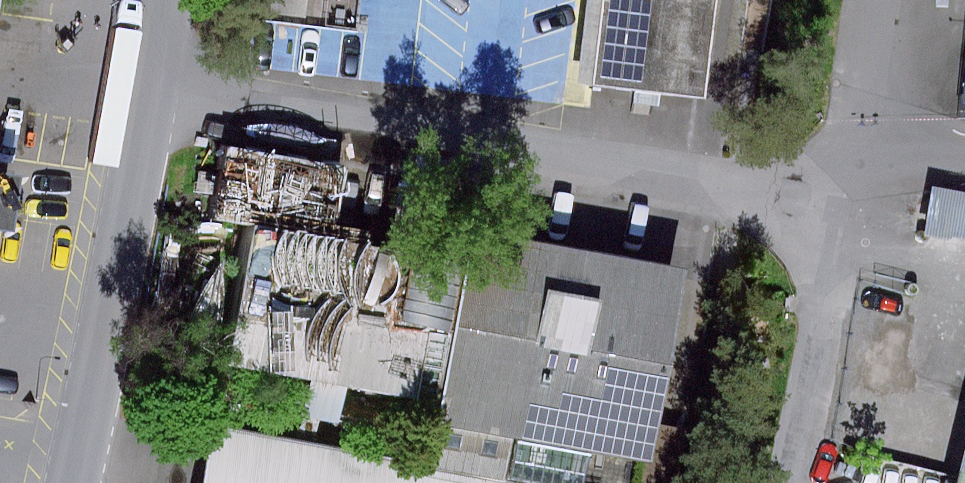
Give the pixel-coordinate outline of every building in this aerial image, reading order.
[(359,32),(363,0),(271,0),(269,21),(359,32)] [(567,83),(692,98),(704,0),(576,0),(567,83)] [(407,244),(259,217),(233,359),(380,387),(407,244)] [(562,241),(477,225),(442,420),(528,434),(562,241)] [(692,263),(562,241),(528,434),(658,457),(692,263)] [(421,457),(220,420),(208,482),(558,482),(421,457)]
